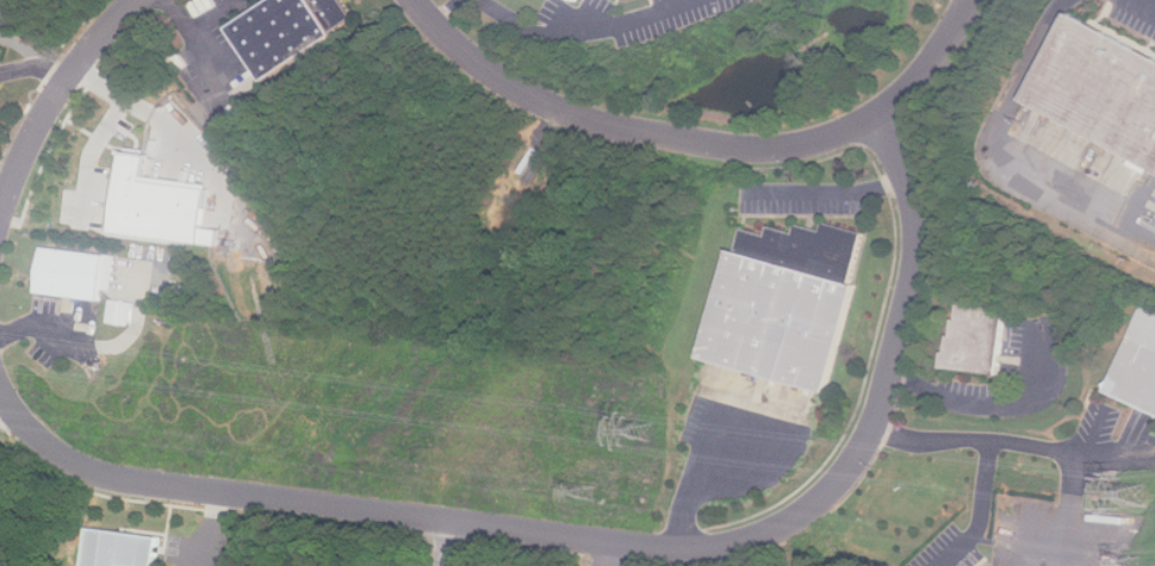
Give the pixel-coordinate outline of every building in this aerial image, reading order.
[(345,0),(277,0),(234,30),(269,82),(359,20),(345,0)] [(1076,13),(1027,100),(1154,170),(1154,56),(1076,13)] [(126,151),(117,234),(224,247),(226,231),(210,229),(215,188),(150,181),(153,155),(126,151)] [(707,361),(831,391),(856,286),(852,285),(865,234),(827,224),(825,231),(797,225),(796,234),(770,226),(768,235),(739,228),(707,361)] [(45,249),(41,296),(104,301),(105,290),(114,291),(119,256),(45,249)] [(107,322),(130,325),(134,303),(111,299),(107,322)] [(1002,375),(1010,310),(960,304),(952,369),(1002,375)] [(1154,412),(1154,311),(1144,306),(1109,393),(1154,412)] [(92,527),(86,565),(162,565),(166,539),(92,527)]
